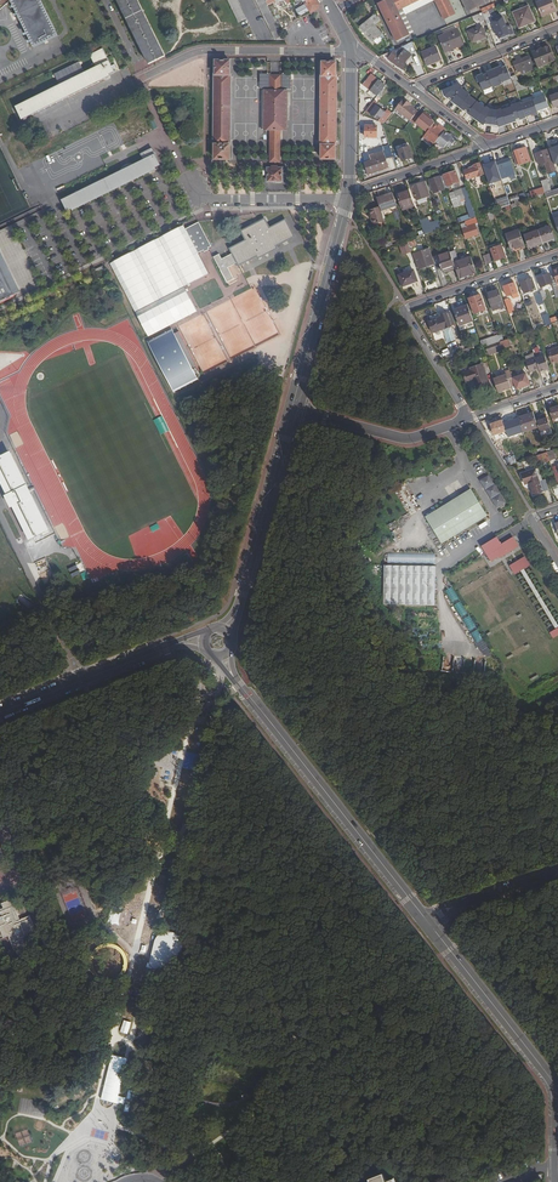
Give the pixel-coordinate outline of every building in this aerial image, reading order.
[(58,35),(41,0),(0,0),(0,11),(11,1),(34,47),(58,35)] [(165,56),(138,0),(117,0),(149,64),(165,56)] [(248,24),(236,0),(228,0),(241,27),(243,26),(248,24)] [(283,36),(282,35),(279,29),(276,23),(266,1),(265,0),(255,0),(275,40),(283,36)] [(276,23),(282,20),(273,3),(279,0),(269,0),(266,1),(276,23)] [(318,5),(316,0),(306,0),(307,2),(305,3),(311,13),(317,10),(318,5)] [(379,3),(398,42),(410,36),(398,10),(403,8),(420,0),(386,0),(379,3)] [(444,19),(455,15),(448,0),(434,0),(444,19)] [(482,4),(482,5),(489,2),(489,0),(461,0),(466,11),(482,4)] [(541,15),(551,11),(552,13),(557,11),(552,0),(545,0),(536,4),(541,15)] [(305,4),(296,9),(301,16),(310,11),(305,4)] [(398,10),(410,36),(415,34),(403,8),(398,10)] [(528,8),(513,14),(519,29),(534,23),(528,8)] [(481,13),(484,20),(486,25),(492,22),(487,11),(481,13)] [(373,25),(380,19),(377,13),(360,26),(373,41),(378,37),(378,38),(382,34),(373,25)] [(507,32),(502,19),(492,23),(499,40),(513,34),(511,30),(507,32)] [(472,42),(483,37),(482,34),(484,33),(481,26),(467,32),(472,42)] [(456,30),(437,37),(444,54),(462,46),(456,30)] [(533,52),(538,66),(553,60),(548,46),(533,52)] [(396,50),(395,50),(383,55),(399,67),(403,62),(405,63),(411,55),(401,47),(396,50)] [(90,54),(92,58),(95,63),(97,67),(15,107),(22,120),(110,76),(109,74),(114,72),(103,48),(90,54)] [(427,66),(432,64),(431,63),(440,60),(435,48),(421,53),(427,66)] [(529,71),(534,69),(532,63),(528,65),(525,58),(521,60),(521,58),(516,59),(517,62),(514,63),(516,68),(514,68),(516,72),(517,72),(518,73),(528,68),(529,71)] [(215,145),(215,159),(230,159),(230,145),(231,145),(232,75),(231,75),(231,61),(215,61),(215,75),(214,75),(213,145),(215,145)] [(335,159),(335,145),(336,145),(337,75),(336,75),(336,62),(323,62),(323,75),(321,75),(320,145),(321,145),(321,159),(335,159)] [(510,76),(506,65),(502,67),(501,66),(490,71),(491,71),(477,76),(483,90),(492,86),(493,88),(502,84),(502,82),(511,78),(510,76)] [(516,91),(520,90),(526,87),(524,82),(519,84),(515,74),(510,76),(511,78),(516,91)] [(271,90),(280,91),(281,75),(271,75),(271,90)] [(377,96),(386,85),(372,75),(366,82),(373,87),(370,91),(377,96)] [(264,131),(270,131),(274,131),(286,132),(287,91),(280,91),(271,90),(264,90),(264,131)] [(557,105),(557,96),(556,94),(549,97),(553,107),(557,105)] [(545,96),(533,100),(537,111),(548,107),(545,96)] [(408,102),(403,99),(393,113),(408,124),(413,118),(418,111),(410,105),(407,103),(408,102)] [(533,100),(521,104),(526,116),(537,112),(537,111),(533,100)] [(366,111),(384,124),(390,116),(373,102),(366,111)] [(427,131),(435,122),(423,113),(422,114),(418,111),(413,118),(417,121),(416,122),(427,131)] [(427,131),(424,135),(435,143),(437,141),(445,131),(446,130),(442,127),(442,128),(439,126),(435,122),(427,131)] [(365,126),(365,137),(377,137),(377,126),(365,126)] [(270,131),(269,146),(279,146),(279,131),(274,131),(270,131)] [(445,131),(437,141),(445,147),(447,145),(449,146),(450,144),(452,145),(457,139),(453,136),(452,137),(450,135),(445,131)] [(269,146),(269,163),(274,163),(279,163),(279,146),(269,146)] [(412,157),(409,147),(398,150),(401,161),(412,157)] [(515,154),(512,155),(516,165),(530,161),(525,148),(514,151),(515,154)] [(556,170),(549,149),(535,154),(538,164),(545,162),(549,173),(556,170)] [(364,163),(368,174),(388,167),(382,150),(369,155),(371,161),(364,163)] [(153,168),(145,152),(132,158),(135,164),(61,200),(66,211),(71,208),(73,211),(149,173),(147,171),(153,168)] [(509,159),(496,164),(501,179),(508,177),(507,174),(513,172),(509,159)] [(467,180),(485,174),(481,163),(473,165),(474,169),(472,169),(472,168),(471,167),(468,168),(467,169),(464,171),(467,180)] [(268,181),(282,181),(282,168),(276,168),(276,166),(273,166),(273,168),(268,168),(268,181)] [(442,176),(447,189),(448,189),(448,186),(453,185),(454,187),(459,185),(455,172),(442,176)] [(433,194),(447,189),(442,176),(429,181),(433,194)] [(545,193),(552,191),(548,179),(545,180),(544,178),(540,180),(543,188),(545,193)] [(488,182),(492,192),(496,191),(495,186),(499,185),(497,179),(488,182)] [(430,196),(425,182),(412,187),(416,201),(430,196)] [(471,219),(476,217),(466,188),(448,194),(456,217),(469,213),(471,219)] [(535,197),(545,193),(543,188),(533,191),(535,197)] [(413,203),(409,191),(397,196),(401,208),(413,203)] [(392,194),(376,199),(379,208),(380,211),(396,206),(392,194)] [(380,211),(379,208),(370,211),(372,217),(374,224),(384,221),(380,211)] [(493,219),(491,213),(485,215),(487,221),(493,219)] [(478,223),(476,218),(465,222),(465,224),(461,225),(466,239),(479,235),(475,225),(478,223)] [(232,254),(236,263),(238,266),(257,257),(258,259),(277,249),(275,246),(294,237),(285,220),(269,228),(265,219),(241,231),(245,241),(229,248),(232,254)] [(200,221),(186,228),(199,252),(204,249),(205,250),(210,248),(209,246),(212,245),(200,221)] [(424,235),(441,229),(440,225),(432,228),(429,222),(421,225),(424,235)] [(199,252),(186,228),(184,224),(111,261),(149,336),(198,310),(185,285),(209,273),(199,252)] [(538,231),(542,243),(554,239),(550,227),(538,231)] [(516,250),(525,247),(519,230),(505,235),(511,250),(514,249),(516,250)] [(528,248),(542,243),(538,231),(524,236),(528,248)] [(421,244),(418,237),(409,240),(411,247),(421,244)] [(403,255),(411,253),(407,241),(399,243),(403,255)] [(505,257),(501,246),(490,249),(494,261),(505,257)] [(418,269),(434,263),(428,247),(413,253),(418,269)] [(453,264),(450,253),(437,258),(442,273),(455,268),(453,264)] [(219,255),(213,258),(226,282),(233,279),(228,267),(236,263),(232,254),(221,259),(219,255)] [(455,268),(459,279),(476,273),(471,257),(453,264),(455,268)] [(15,294),(0,265),(0,302),(15,294)] [(402,287),(417,282),(413,270),(398,276),(402,287)] [(554,290),(557,289),(557,288),(556,283),(553,274),(549,276),(552,283),(554,290)] [(543,287),(552,283),(549,276),(549,275),(543,278),(543,276),(537,278),(541,289),(543,288),(543,287)] [(535,289),(531,278),(520,282),(522,286),(520,287),(521,289),(523,289),(524,293),(535,289)] [(504,287),(507,296),(512,294),(513,298),(519,296),(514,283),(504,287)] [(498,290),(487,293),(491,304),(501,300),(498,290)] [(485,309),(480,295),(469,298),(474,313),(485,309)] [(504,299),(509,313),(512,312),(512,310),(514,310),(510,299),(509,299),(508,298),(504,299)] [(459,325),(473,320),(468,305),(454,310),(459,325)] [(451,326),(455,325),(450,311),(447,312),(451,326)] [(456,340),(451,326),(447,312),(440,314),(441,316),(428,321),(432,332),(442,329),(447,343),(456,340)] [(152,339),(174,391),(200,380),(177,328),(152,339)] [(480,341),(482,348),(494,343),(492,337),(480,341)] [(508,339),(500,342),(502,348),(510,345),(508,339)] [(500,345),(496,347),(492,348),(487,350),(488,354),(502,350),(500,345)] [(557,362),(557,347),(547,351),(551,363),(555,361),(556,363),(557,362)] [(525,360),(527,365),(530,372),(539,369),(540,372),(549,369),(545,355),(544,355),(536,358),(535,357),(525,360)] [(488,384),(481,364),(470,368),(471,371),(463,373),(466,382),(474,379),(477,388),(488,384)] [(506,375),(510,387),(515,386),(512,378),(510,371),(505,372),(506,375)] [(526,373),(515,377),(512,378),(515,386),(516,390),(520,389),(530,385),(526,373)] [(493,379),(498,393),(511,388),(510,387),(506,375),(493,379)] [(549,409),(552,419),(557,417),(557,406),(549,409)] [(533,412),(518,417),(523,433),(538,428),(536,421),(533,412)] [(154,419),(161,434),(169,430),(162,415),(154,419)] [(514,455),(516,463),(517,463),(521,461),(532,458),(530,452),(523,433),(518,417),(511,419),(520,444),(518,445),(521,453),(518,454),(517,451),(514,452),(514,455)] [(547,418),(536,421),(538,428),(540,432),(550,428),(547,418)] [(506,431),(502,421),(491,424),(494,435),(506,431)] [(549,460),(547,452),(539,455),(534,457),(533,457),(535,462),(542,459),(544,459),(545,463),(546,462),(550,461),(549,460)] [(6,455),(0,458),(0,482),(7,496),(5,497),(9,506),(11,505),(27,538),(42,531),(6,455)] [(504,458),(507,466),(516,463),(514,455),(504,458)] [(534,494),(544,491),(536,469),(522,474),(525,484),(530,482),(534,494)] [(489,476),(481,481),(497,507),(505,502),(489,476)] [(471,489),(425,517),(442,544),(487,516),(471,489)] [(497,538),(482,546),(491,562),(499,557),(500,559),(519,547),(513,538),(502,545),(497,538)] [(525,556),(509,565),(515,574),(530,565),(525,556)] [(437,569),(386,568),(385,606),(436,606),(437,569)] [(22,941),(35,937),(31,926),(34,925),(30,915),(19,919),(12,899),(1,903),(3,908),(0,909),(0,930),(3,937),(8,935),(14,950),(24,947),(22,941)] [(154,966),(156,968),(159,969),(162,969),(180,955),(182,952),(183,948),(184,943),(183,938),(181,935),(178,932),(174,931),(170,930),(165,931),(161,934),(158,937),(156,941),(152,963),(154,966)] [(391,1178),(385,1180),(382,1172),(368,1177),(370,1181),(392,1181),(391,1178)]
